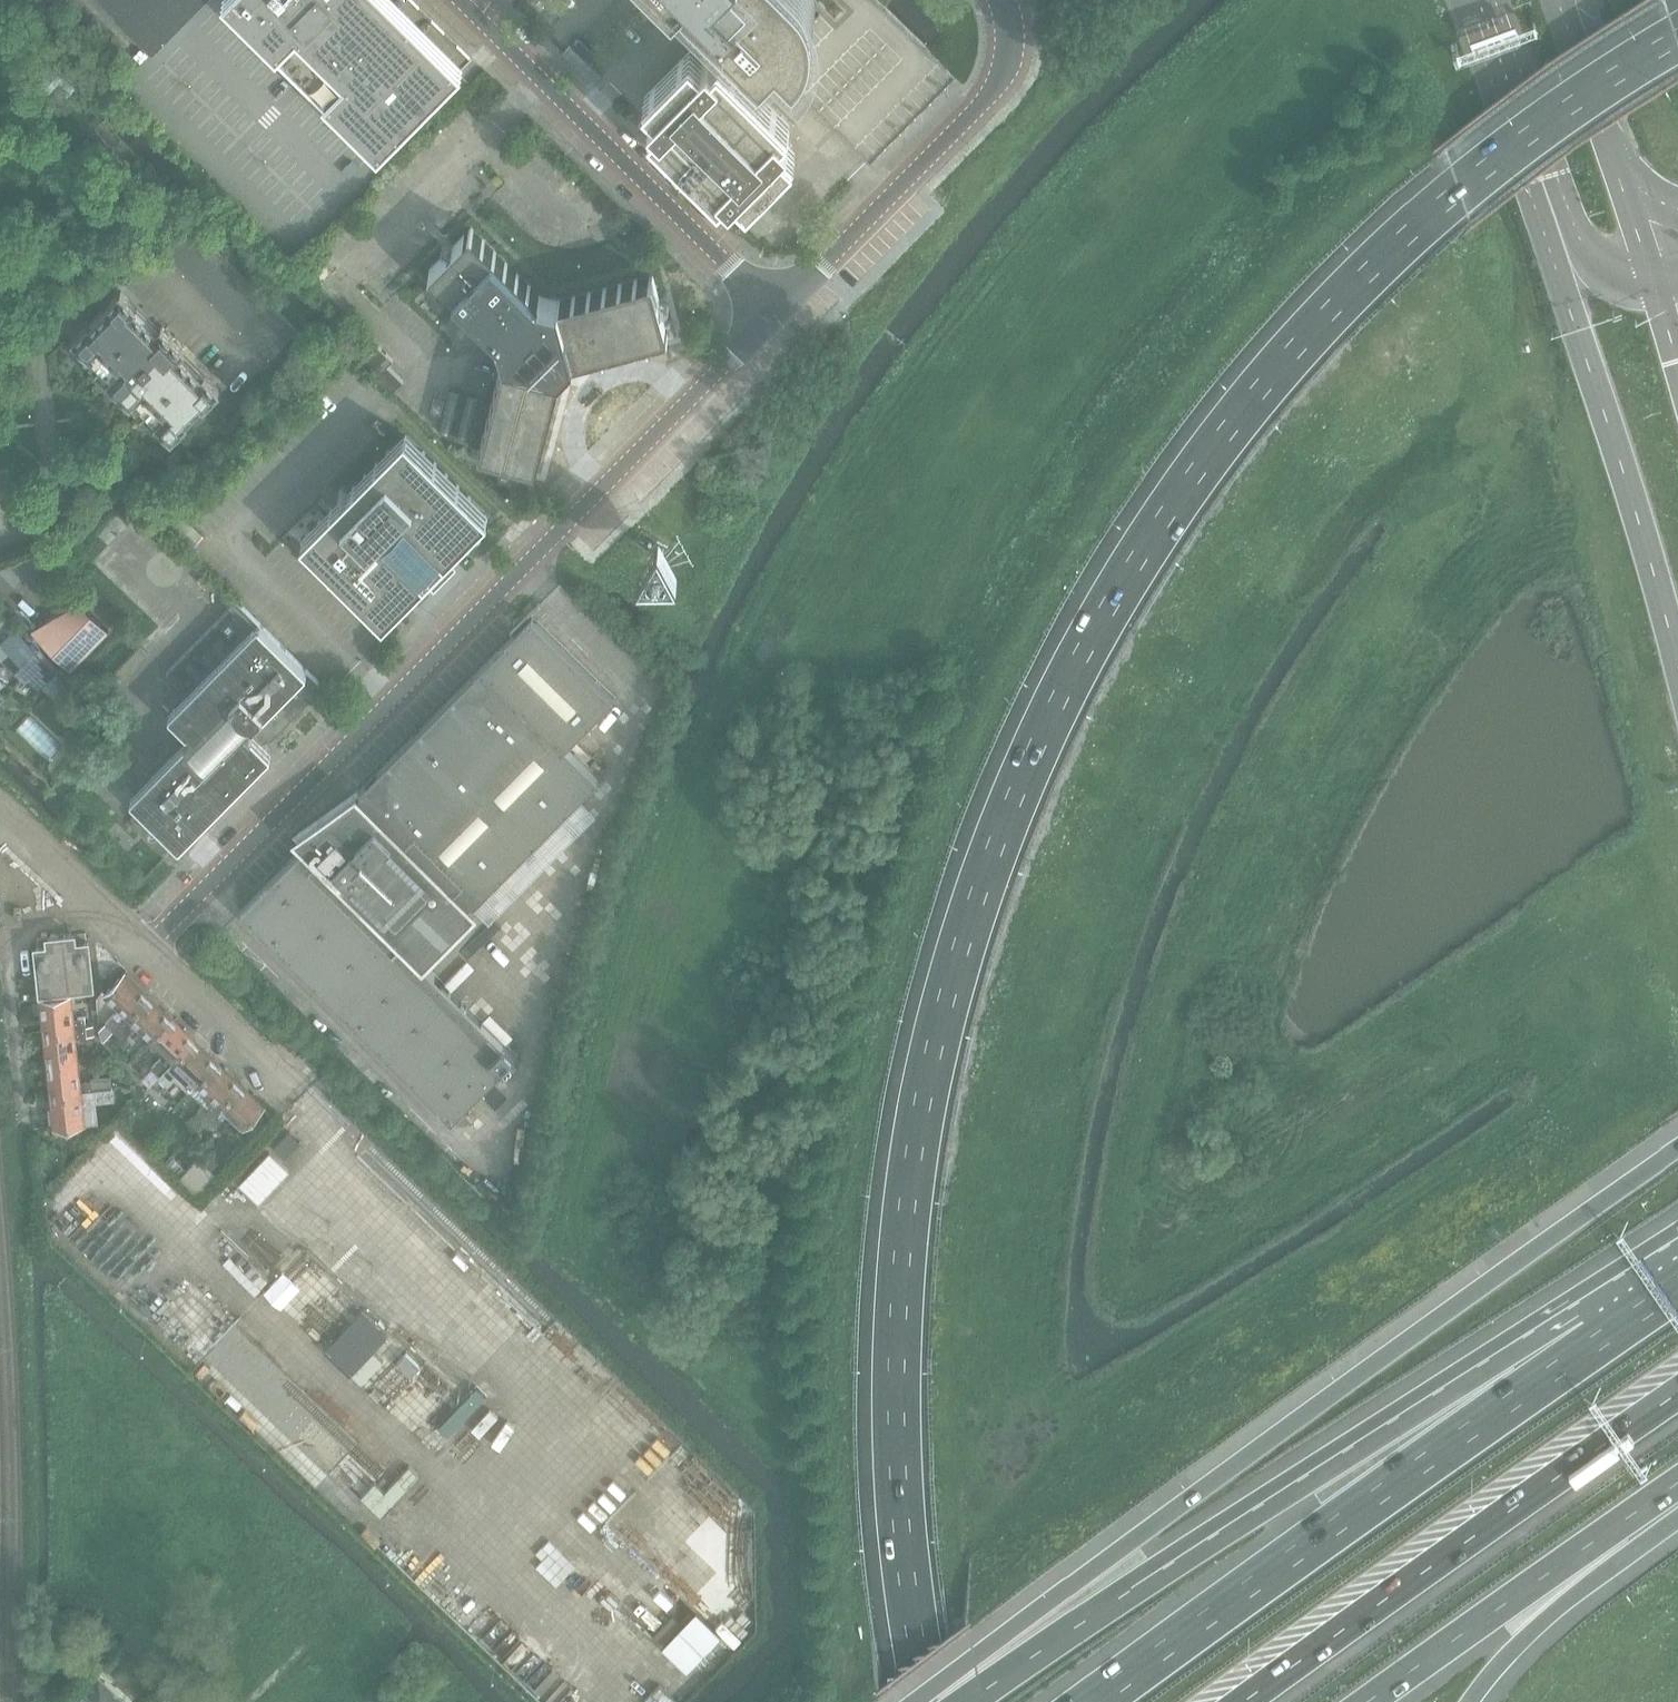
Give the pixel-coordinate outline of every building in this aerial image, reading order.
[(153,50),(202,0),(103,0),(153,50)] [(379,154),(463,69),(394,0),(224,0),(379,154)] [(870,163),(955,77),(932,54),(883,5),(878,0),(707,0),(870,163)] [(571,45),(563,53),(595,85),(603,77),(571,45)] [(726,187),(731,192),(732,192),(737,187),(748,197),(749,197),(795,151),(795,150),(784,139),(789,134),(790,133),(789,132),(784,127),(789,122),(789,121),(720,53),(719,53),(714,58),(709,53),(708,53),(702,58),(691,47),(644,94),(644,95),(655,106),(650,111),(650,112),(655,117),(650,122),(650,123),(662,135),(653,144),(699,189),(707,180),(720,192),(726,187)] [(76,87),(40,56),(31,66),(44,77),(40,82),(38,85),(39,89),(41,92),(44,93),(47,93),(50,91),(55,86),(67,97),(76,87)] [(175,263),(203,235),(194,226),(166,254),(175,263)] [(668,333),(659,299),(652,275),(557,301),(541,297),(471,228),(429,270),(499,340),(503,355),(478,451),(536,466),(560,376),(568,378),(580,366),(578,358),(668,333)] [(184,273),(213,244),(203,235),(175,263),(184,273)] [(194,282),(222,254),(213,244),(184,273),(194,282)] [(203,292),(232,263),(231,262),(222,254),(194,282),(203,292)] [(213,301),(241,273),(233,265),(234,264),(232,263),(203,292),(213,301)] [(222,311),(251,281),(249,280),(241,273),(213,301),(222,311)] [(232,320),(260,292),(251,283),(252,282),(251,281),(222,311),(232,320)] [(86,357),(96,368),(132,403),(142,413),(154,425),(157,421),(172,437),(187,421),(185,419),(202,402),(204,404),(219,389),(204,374),(202,376),(180,353),(185,348),(182,345),(162,326),(157,331),(134,308),(136,306),(121,291),(106,306),(108,308),(90,325),(89,323),(73,338),(89,354),(86,357)] [(241,329),(270,301),(260,292),(232,320),(241,329)] [(251,339),(279,310),(270,301),(241,329),(251,339)] [(260,348),(288,320),(279,310),(251,339),(260,348)] [(284,345),(298,330),(300,332),(301,331),(298,328),(297,329),(288,320),(260,348),(270,358),(284,345)] [(376,376),(387,365),(393,360),(378,345),(362,362),(376,376)] [(387,365),(376,376),(392,392),(403,381),(387,365)] [(346,493),(332,507),(301,539),(384,620),(425,579),(425,578),(425,577),(422,573),(427,568),(428,570),(438,560),(436,559),(441,554),(444,557),(445,557),(446,557),(447,556),(488,515),(405,433),(346,493)] [(131,796),(131,797),(131,798),(132,799),(178,844),(179,845),(180,845),(180,844),(181,844),(270,754),(271,753),(271,752),(270,751),(261,742),(264,741),(268,737),(270,740),(323,686),(237,600),(167,671),(170,674),(169,675),(175,680),(178,685),(182,693),(183,697),(170,711),(169,712),(169,713),(170,714),(187,732),(189,730),(194,734),(186,742),(185,741),(132,795),(131,796)] [(82,603),(33,631),(70,668),(108,629),(82,603)] [(515,1056),(450,991),(416,958),(419,955),(424,960),(473,910),(468,905),(472,902),(474,904),(598,778),(566,746),(613,698),(532,617),(360,791),(362,793),(357,797),(355,795),(321,829),(320,828),(319,828),(317,828),(315,828),(314,829),(313,829),(313,830),(312,831),(312,832),(312,833),(312,834),(313,835),(313,836),(307,843),(309,845),(305,850),(303,848),(240,911),(451,1120),(515,1056)] [(42,687),(57,673),(36,651),(15,671),(36,693),(42,687)] [(9,676),(0,667),(0,685),(9,676)] [(77,694),(57,673),(42,687),(62,708),(77,694)] [(85,933),(37,938),(38,946),(36,947),(41,992),(93,986),(88,941),(86,941),(85,933)] [(129,1015),(147,995),(124,973),(105,993),(125,1011),(129,1015)] [(42,998),(44,1021),(45,1031),(86,1026),(85,1017),(71,1018),(69,995),(42,998)] [(129,1015),(133,1019),(152,1037),(171,1018),(147,995),(129,1015)] [(114,1031),(129,1015),(125,1011),(119,1017),(114,1013),(105,1022),(114,1031)] [(129,1015),(114,1031),(122,1039),(131,1030),(127,1025),(133,1019),(129,1015)] [(170,1055),(175,1059),(194,1040),(171,1018),(152,1037),(170,1055)] [(114,1031),(105,1022),(98,1030),(102,1040),(104,1041),(114,1031)] [(45,1031),(46,1041),(49,1062),(75,1059),(73,1037),(87,1036),(87,1035),(86,1026),(45,1031)] [(198,1081),(217,1062),(194,1040),(175,1059),(175,1060),(160,1075),(168,1083),(175,1076),(189,1090),(190,1090),(198,1081)] [(160,1075),(175,1060),(175,1059),(170,1055),(164,1062),(160,1058),(151,1067),(160,1075)] [(49,1062),(51,1087),(52,1094),(93,1090),(92,1080),(91,1080),(78,1082),(75,1059),(49,1062)] [(198,1081),(212,1095),(221,1104),(240,1084),(217,1062),(198,1081)] [(91,1077),(91,1080),(92,1080),(93,1090),(112,1087),(111,1075),(91,1077)] [(244,1126),(263,1106),(240,1084),(221,1104),(229,1112),(244,1126)] [(52,1094),(53,1104),(56,1127),(71,1125),(82,1123),(79,1101),(94,1099),(93,1090),(52,1094)] [(206,1119),(221,1104),(212,1095),(197,1111),(204,1118),(206,1119)] [(221,1104),(206,1119),(215,1127),(229,1112),(221,1104)] [(194,1128),(204,1118),(197,1111),(187,1121),(194,1128)] [(269,1153),(239,1184),(259,1203),(289,1171),(269,1153)] [(201,1160),(183,1178),(199,1194),(217,1176),(201,1160)] [(70,1701),(132,1701),(99,1671),(70,1701)]
